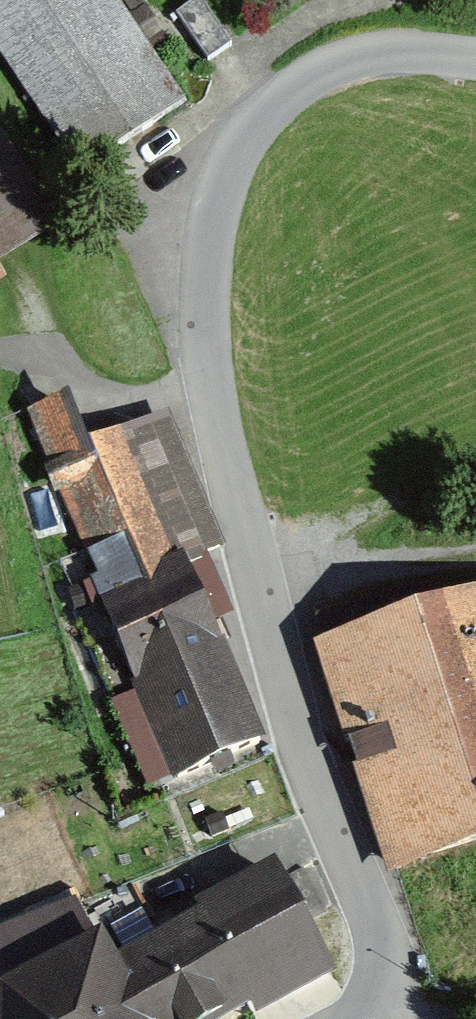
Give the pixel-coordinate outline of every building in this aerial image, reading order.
[(117,0),(0,0),(0,53),(79,173),(185,103),(117,0)] [(200,0),(197,0),(175,15),(207,62),(231,46),(200,0)] [(50,240),(0,168),(0,274),(50,240)] [(177,778),(261,742),(180,559),(215,544),(163,426),(46,477),(177,778)] [(325,651),(394,866),(475,839),(475,605),(411,625),(401,594),(322,619),(332,649),(325,651)] [(325,962),(281,879),(123,965),(118,958),(107,962),(98,946),(5,994),(5,1018),(220,1018),(325,962)]
